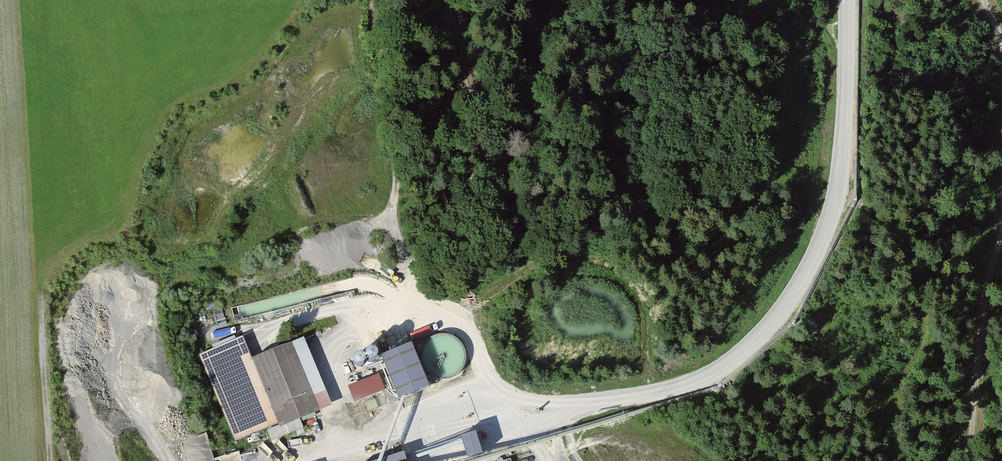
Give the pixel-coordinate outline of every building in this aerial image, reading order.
[(249,355),(242,338),(200,355),(232,436),(235,442),(328,405),(302,341),(252,361),(249,355)] [(413,346),(380,358),(398,403),(430,391),(413,346)] [(477,432),(461,437),(467,459),(484,454),(477,432)] [(378,460),(408,460),(405,453),(378,460)]
